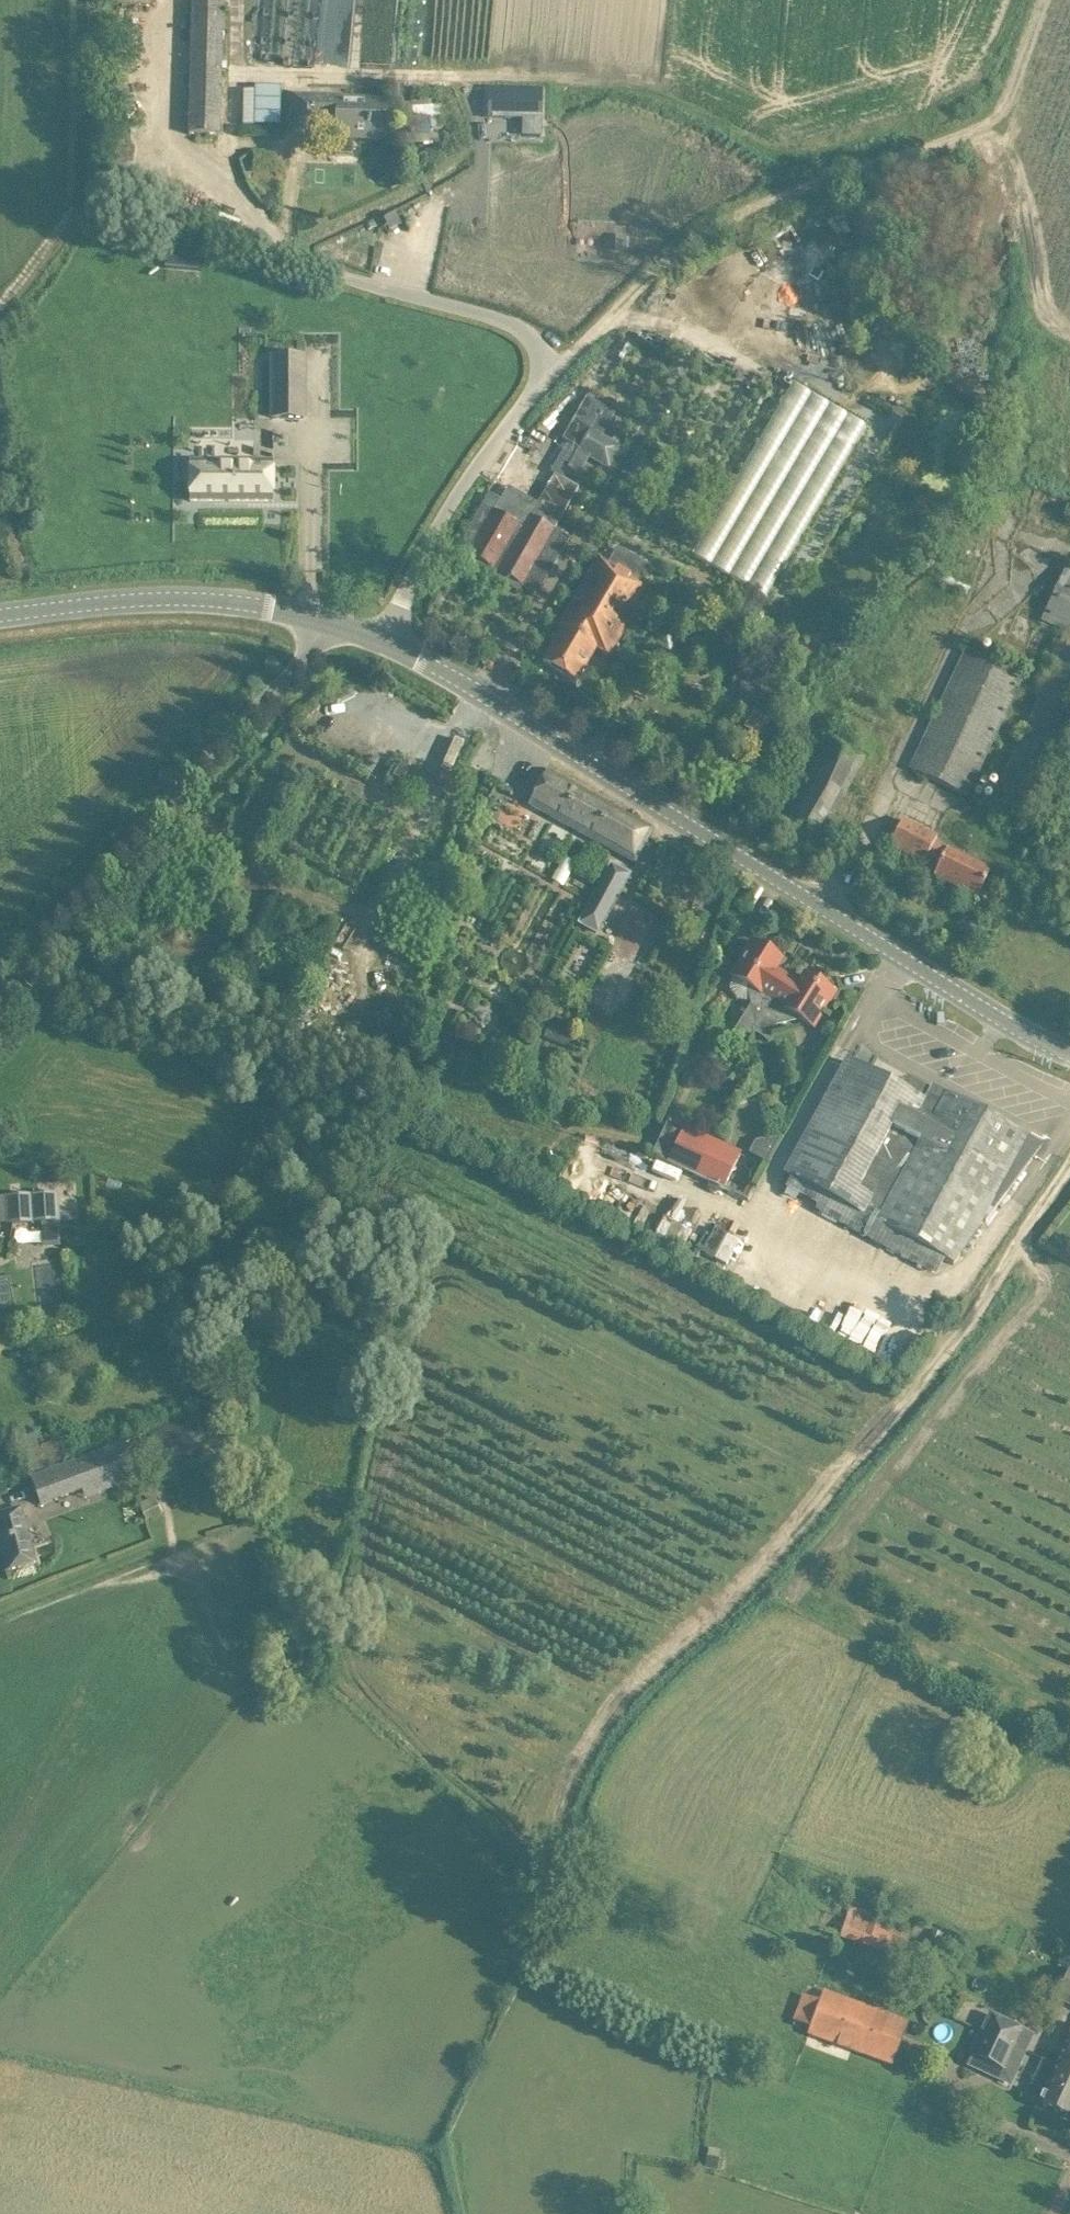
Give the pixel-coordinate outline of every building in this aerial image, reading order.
[(220,113),(223,0),(193,0),(189,134),(220,135),(220,113)] [(255,86),(254,125),(280,126),(281,86),(255,86)] [(488,88),(487,119),(522,119),(522,137),(541,137),(543,89),(488,88)] [(293,108),(292,130),(321,131),(321,125),(336,125),(336,140),(353,141),(355,141),(355,138),(360,138),(360,141),(386,141),(386,117),(387,101),(338,100),(338,96),(293,95),(293,108)] [(267,212),(278,204),(269,192),(258,200),(267,212)] [(738,479),(693,557),(766,599),(866,429),(793,386),(738,479)] [(273,387),(273,418),(304,418),(304,387),(273,387)] [(587,397),(562,439),(567,443),(578,449),(590,429),(603,407),(603,406),(587,397)] [(190,461),(190,501),(273,501),(273,462),(190,461)] [(523,585),(554,531),(561,517),(508,487),(469,554),(523,585)] [(610,656),(650,588),(598,558),(559,625),(563,628),(543,662),(577,682),(597,648),(610,656)] [(1068,564),(1041,621),(1069,635),(1069,565),(1068,564)] [(1066,647),(1063,646),(1047,679),(987,807),(1025,824),(1057,756),(1069,728),(1069,637),(1066,647)] [(966,648),(908,768),(967,796),(1024,676),(966,648)] [(635,863),(643,849),(654,830),(550,772),(531,806),(635,863)] [(977,897),(987,877),(991,870),(934,842),(937,837),(903,820),(889,847),(924,864),(927,857),(940,863),(934,876),(977,897)] [(610,862),(577,923),(598,935),(631,873),(610,862)] [(753,1032),(755,1032),(763,1018),(788,977),(776,969),(782,960),(752,941),(741,960),(730,976),(732,977),(730,989),(737,999),(750,1001),(751,1004),(734,1032),(748,1040),(753,1032)] [(823,1012),(835,993),(805,974),(799,984),(788,977),(763,1018),(776,1026),(801,1020),(814,1029),(823,1012)] [(574,1034),(550,1024),(544,1038),(567,1049),(574,1034)] [(919,1110),(923,1102),(846,1060),(835,1079),(784,1174),(791,1178),(945,1259),(954,1264),(1007,1194),(1028,1164),(1041,1146),(945,1094),(933,1117),(919,1110)] [(741,1153),(685,1125),(669,1117),(657,1140),(674,1148),(667,1162),(723,1189),(738,1160),(741,1153)] [(755,1141),(749,1153),(765,1162),(780,1136),(768,1130),(763,1139),(755,1141)] [(6,1225),(61,1221),(59,1192),(9,1195),(4,1196),(6,1225)] [(724,1229),(709,1253),(724,1263),(740,1239),(724,1229)] [(733,1261),(749,1264),(752,1245),(737,1242),(733,1261)] [(778,1254),(766,1280),(781,1287),(793,1261),(778,1254)] [(41,1279),(44,1294),(62,1291),(60,1276),(41,1279)] [(15,1311),(9,1277),(0,1279),(0,1314),(15,1311)] [(125,1442),(30,1476),(41,1505),(82,1489),(135,1470),(125,1442)] [(156,1497),(139,1504),(146,1522),(163,1515),(156,1497)] [(29,1564),(36,1563),(21,1508),(0,1513),(0,1539),(8,1570),(29,1564)] [(840,1938),(902,1958),(910,1934),(870,1922),(873,1914),(850,1907),(840,1938)] [(802,1995),(793,2021),(810,2027),(807,2036),(892,2066),(907,2023),(884,2014),(884,2012),(824,1991),(821,2001),(802,1995)] [(989,2013),(982,2028),(986,2030),(987,2031),(999,2037),(1007,2021),(993,2014),(993,2015),(989,2013)] [(972,2048),(969,2054),(971,2055),(987,2063),(999,2037),(987,2031),(986,2030),(982,2028),(981,2031),(980,2030),(972,2048)] [(1059,2059),(1056,2065),(1069,2072),(1069,2034),(1059,2059)] [(1056,2065),(1043,2059),(1039,2068),(1031,2085),(1044,2091),(1038,2104),(1052,2110),(1069,2118),(1069,2072),(1056,2065)]
